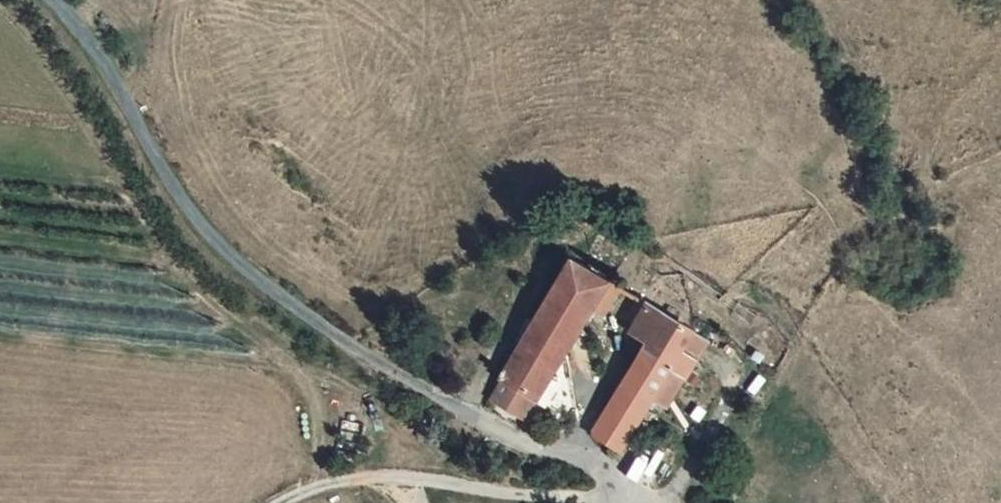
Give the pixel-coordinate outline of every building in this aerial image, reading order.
[(490,396),(490,398),(519,414),(530,395),(536,399),(565,353),(593,310),(602,315),(620,287),(572,258),(490,396)] [(627,367),(661,387),(672,369),(687,377),(697,358),(686,349),(696,331),(639,298),(627,319),(635,324),(630,332),(642,341),(627,367)] [(565,353),(536,399),(574,423),(565,353)] [(627,367),(589,432),(621,453),(661,387),(627,367)]
